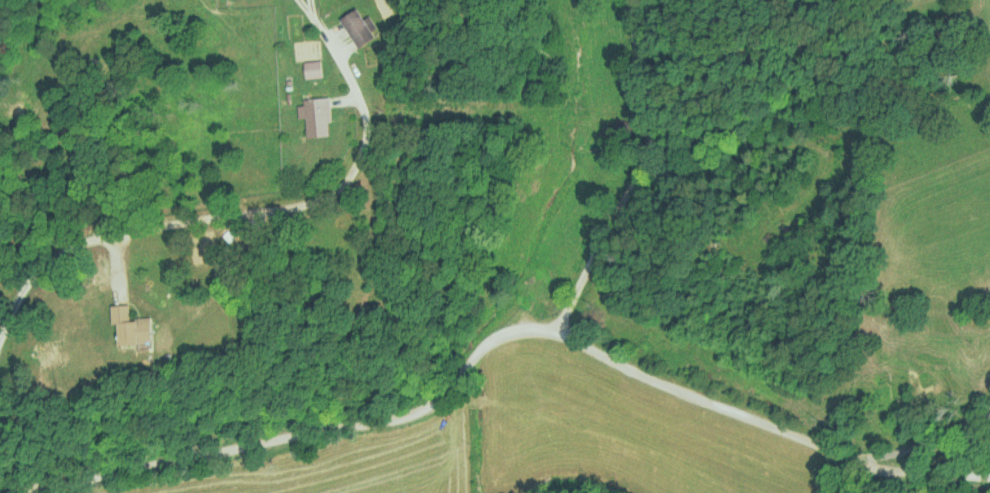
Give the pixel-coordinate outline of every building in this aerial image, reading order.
[(341,16),(356,46),(374,38),(360,7),(341,16)] [(320,77),(320,61),(304,61),(305,77),(320,77)] [(328,97),(298,98),(299,118),(306,117),(306,136),(329,136),(328,97)]
